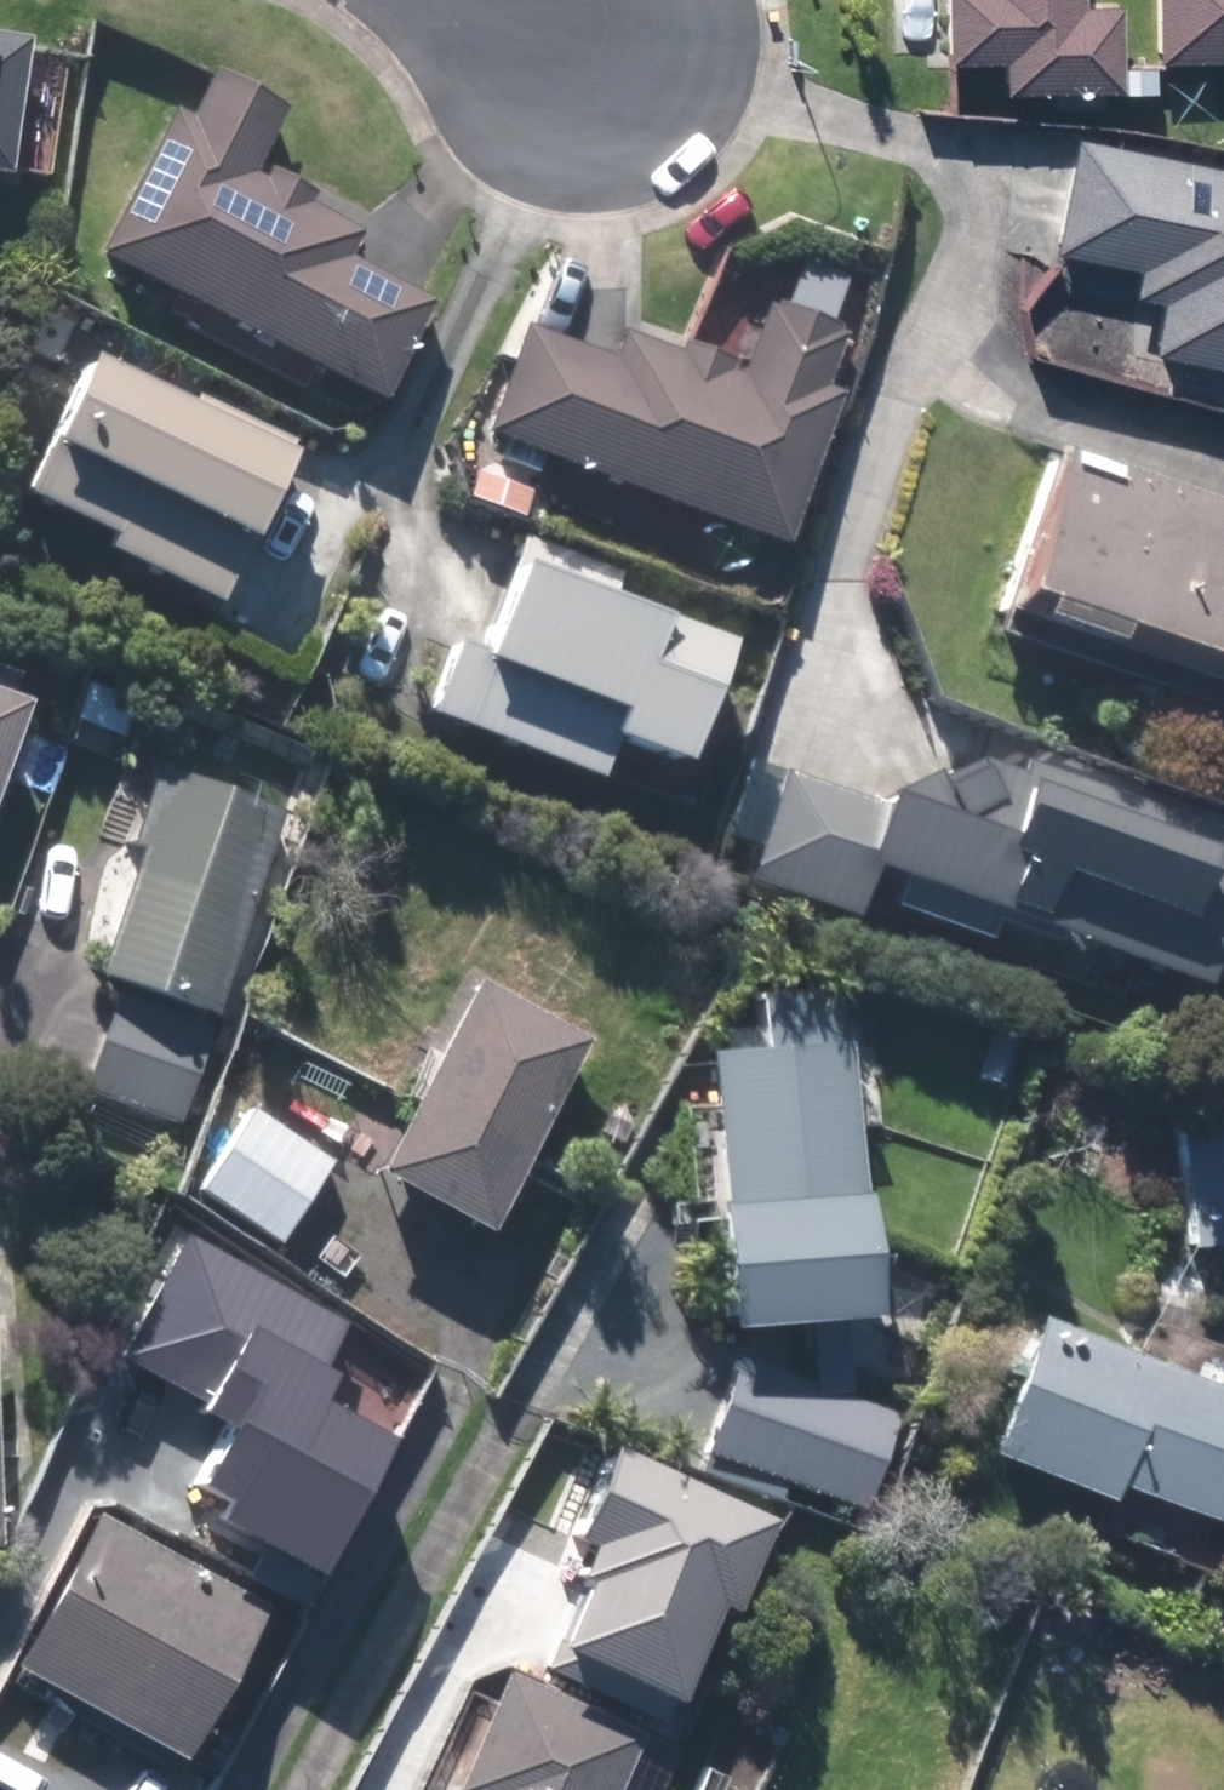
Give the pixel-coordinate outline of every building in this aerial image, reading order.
[(946,58),(1004,58),(1004,85),(1061,85),(1061,109),(1106,108),(1105,85),(1120,85),(1119,2),(1078,3),(1078,0),(945,0),(946,58)] [(1157,56),(1223,55),(1223,0),(1156,0),(1157,56)] [(7,176),(29,39),(0,35),(0,175),(7,176)] [(174,112),(99,253),(379,402),(432,302),(345,256),(357,233),(307,206),(313,195),(273,173),(267,185),(250,176),(286,108),(216,71),(189,120),(174,112)] [(1075,135),(1051,248),(1139,266),(1134,291),(1163,297),(1153,345),(1223,360),(1223,166),(1075,135)] [(615,371),(523,334),(485,429),(778,548),(837,402),(819,395),(838,350),(764,320),(742,375),(681,350),(678,360),(627,339),(615,371)] [(105,551),(215,608),(297,448),(198,398),(207,380),(140,346),(131,364),(106,351),(32,496),(112,537),(105,551)] [(1056,450),(1008,598),(1223,667),(1223,503),(1056,450)] [(617,578),(521,540),(480,644),(454,634),(422,718),(602,788),(619,746),(682,770),(729,650),(612,605),(617,578)] [(19,703),(0,697),(0,758),(19,703)] [(874,808),(784,779),(751,882),(854,914),(858,902),(1087,974),(1095,951),(1201,985),(1223,913),(1223,898),(1216,895),(1223,868),(1223,834),(992,761),(874,808)] [(281,825),(167,786),(103,976),(217,1015),(281,825)] [(585,1032),(473,976),(374,1174),(486,1230),(585,1032)] [(725,1327),(858,1323),(849,1047),(837,1047),(834,985),(763,988),(765,1052),(716,1053),(725,1327)] [(200,1078),(101,1045),(86,1091),(185,1124),(200,1078)] [(328,1161),(251,1111),(199,1192),(276,1242),(328,1161)] [(1188,1134),(1191,1254),(1223,1253),(1223,1134),(1188,1134)] [(223,1517),(332,1575),(405,1437),(335,1400),(352,1369),(338,1362),(362,1318),(190,1227),(122,1355),(212,1402),(208,1410),(229,1421),(196,1482),(231,1501),(223,1517)] [(1221,1526),(1223,1518),(1223,1402),(1044,1328),(995,1449),(1110,1496),(1115,1482),(1221,1526)] [(892,1420),(734,1370),(706,1456),(865,1506),(892,1420)] [(545,1669),(668,1722),(679,1697),(689,1701),(731,1605),(745,1611),(784,1520),(608,1444),(569,1535),(598,1547),(545,1669)] [(275,1607),(107,1514),(23,1665),(191,1758),(275,1607)] [(498,1680),(453,1788),(457,1789),(613,1789),(635,1736),(498,1680)] [(690,1789),(765,1789),(766,1789),(702,1762),(690,1789)]
